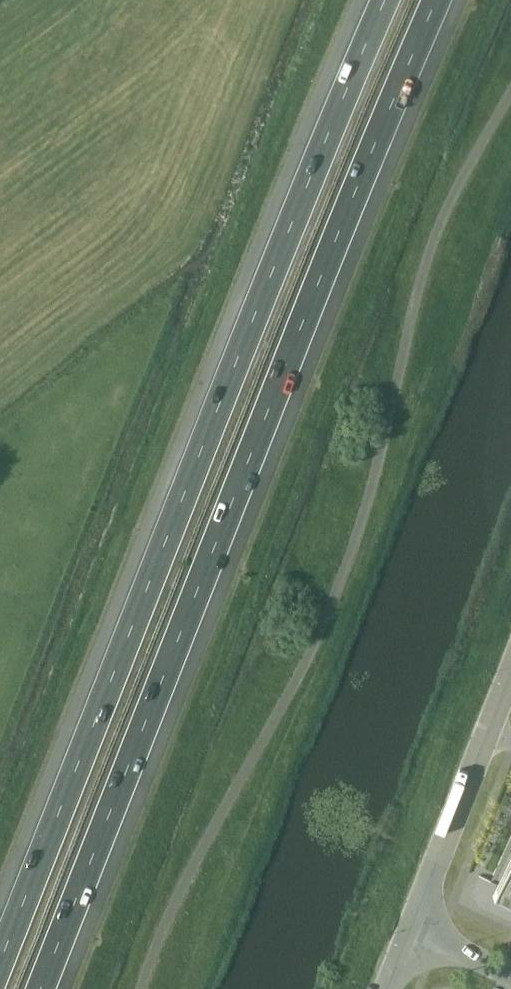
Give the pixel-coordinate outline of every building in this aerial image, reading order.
[(489,898),(510,909),(510,852),(489,898)]
